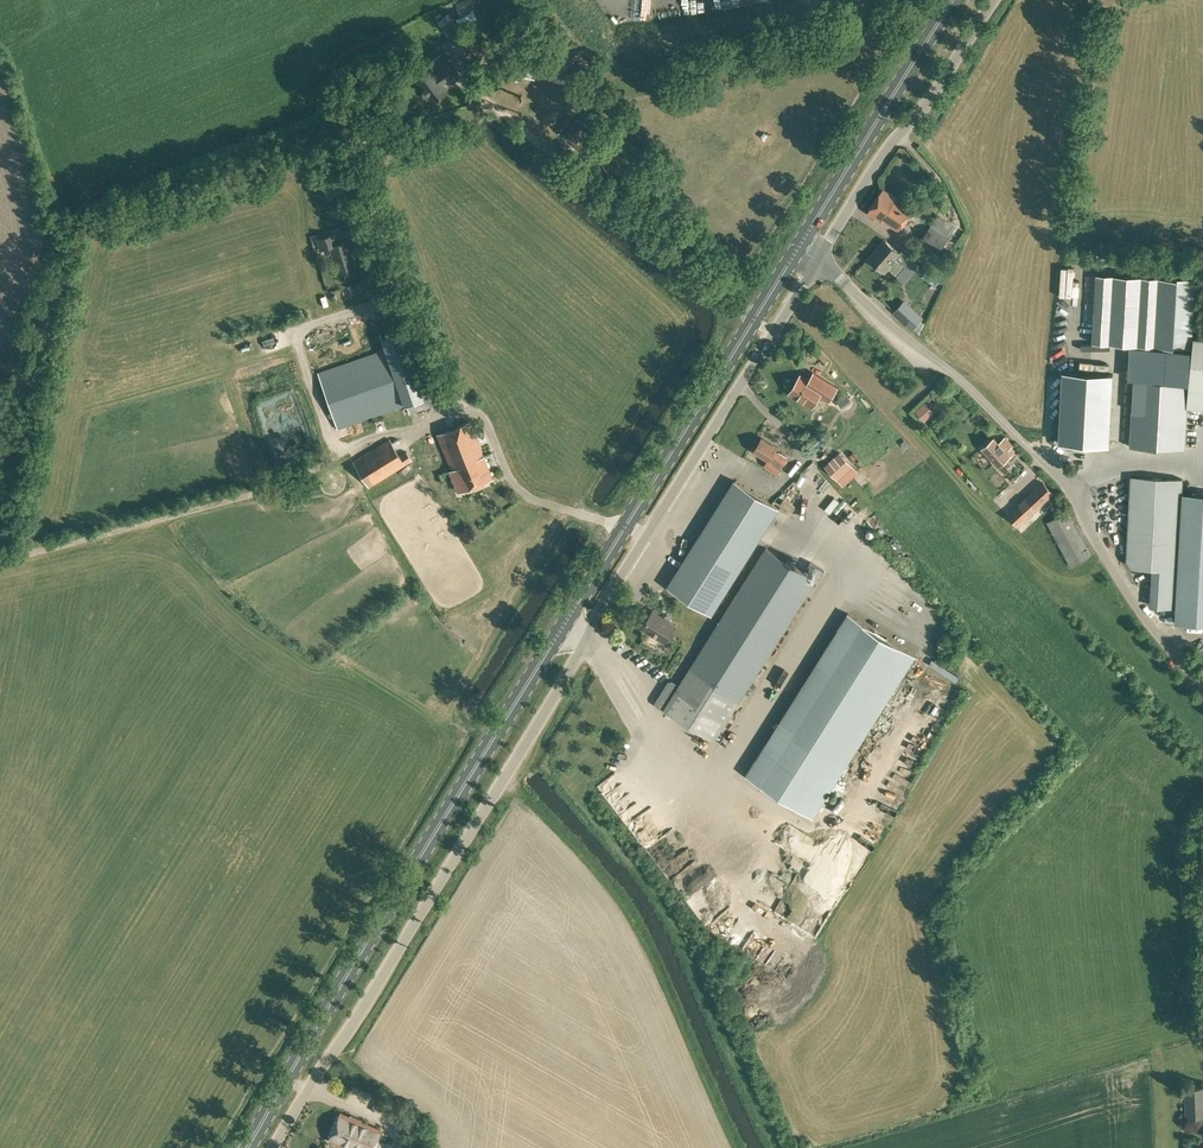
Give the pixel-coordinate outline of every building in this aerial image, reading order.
[(546,55),(529,46),(513,76),(519,79),(523,72),(535,78),(537,73),(563,86),(572,68),(547,55),(546,55)] [(458,76),(441,53),(432,60),(440,71),(434,76),(431,71),(417,81),(424,90),(423,93),(424,96),(427,98),(430,97),(432,101),(446,91),(440,83),(443,80),(444,81),(445,81),(445,80),(447,80),(449,83),(458,76)] [(582,151),(590,142),(596,134),(577,118),(571,126),(563,135),(582,151)] [(617,146),(627,133),(621,128),(617,124),(608,135),(612,139),(610,141),(617,146)] [(327,197),(345,191),(337,171),(319,178),(327,197)] [(899,231),(913,209),(896,198),(896,197),(883,188),(868,212),(884,223),(885,222),(899,231)] [(930,227),(915,247),(933,259),(934,259),(947,239),(930,227)] [(338,243),(334,232),(316,238),(319,250),(330,247),(338,273),(356,268),(347,240),(338,243)] [(896,276),(905,266),(897,258),(901,253),(884,239),(868,258),(885,272),(889,267),(892,270),(891,271),(896,276)] [(1188,336),(1193,336),(1195,279),(1178,278),(1096,274),(1092,342),(1152,346),(1176,347),(1188,347),(1188,336)] [(912,328),(916,324),(922,318),(904,300),(897,307),(894,310),(895,311),(912,328)] [(1193,336),(1188,336),(1188,347),(1191,347),(1188,382),(1188,407),(1202,409),(1202,337),(1193,336)] [(384,348),(317,371),(337,429),(403,405),(406,404),(409,413),(432,405),(421,370),(414,372),(395,379),(384,348)] [(1132,411),(1130,446),(1186,449),(1188,407),(1188,382),(1189,354),(1130,351),(1129,379),(1134,380),(1141,380),(1140,388),(1134,388),(1133,411),(1132,411)] [(1063,371),(1059,443),(1109,446),(1113,374),(1063,371)] [(837,388),(824,381),(812,373),(808,381),(800,376),(790,392),(812,406),(820,394),(829,400),(837,388)] [(930,420),(941,411),(935,404),(924,413),(930,420)] [(457,492),(493,477),(470,421),(437,434),(451,469),(449,471),(457,492)] [(778,474),(788,458),(775,450),(777,446),(762,437),(754,450),(767,459),(763,465),(778,474)] [(1013,445),(1005,437),(999,442),(994,437),(982,448),(998,466),(1012,453),(1008,449),(1013,445)] [(399,456),(389,439),(353,461),(368,486),(411,460),(406,452),(399,456)] [(843,486),(858,472),(840,451),(824,466),(843,486)] [(1174,608),(1181,479),(1131,476),(1126,560),(1127,560),(1131,566),(1152,568),(1149,606),(1174,608)] [(821,489),(826,493),(834,482),(828,478),(821,489)] [(711,614),(779,507),(735,479),(667,586),(711,614)] [(1182,493),(1183,479),(1181,479),(1174,608),(1176,608),(1175,622),(1202,624),(1202,494),(1182,493)] [(1026,498),(1007,515),(1017,526),(1036,508),(1053,493),(1043,482),(1026,498)] [(609,488),(601,498),(608,504),(616,494),(609,488)] [(1070,510),(1049,522),(1073,564),(1094,552),(1070,510)] [(669,681),(655,702),(656,705),(674,717),(675,715),(715,741),(766,660),(823,569),(816,564),(809,574),(766,547),(715,627),(679,684),(672,680),(669,681)] [(665,643),(675,627),(676,625),(653,610),(641,628),(665,643)] [(815,816),(916,655),(847,611),(746,773),(815,816)] [(658,830),(655,844),(664,846),(667,832),(658,830)] [(1202,1116),(1202,1087),(1185,1088),(1186,1116),(1202,1116)] [(380,1129),(340,1112),(328,1140),(348,1147),(372,1147),(380,1129)]
